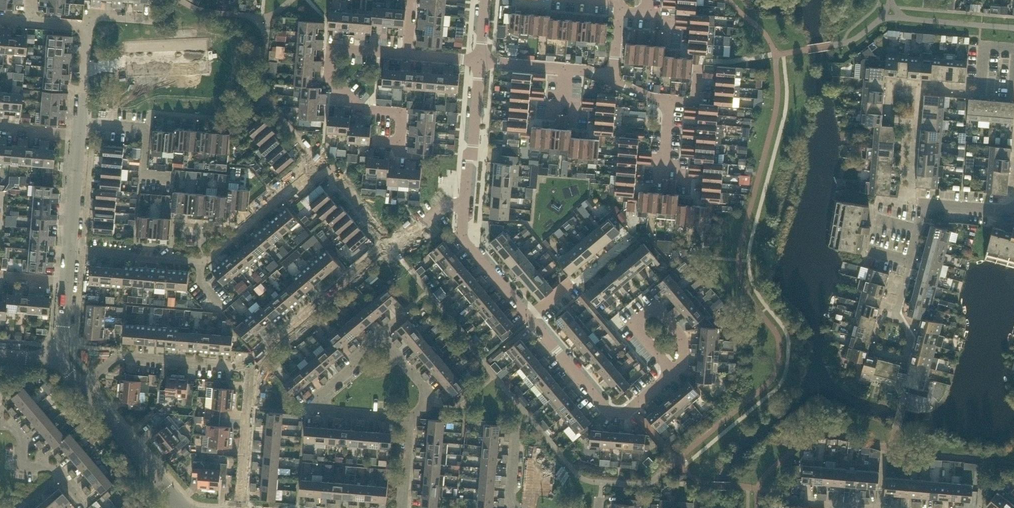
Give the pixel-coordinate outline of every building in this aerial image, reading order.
[(22,0),(0,0),(0,8),(14,9),(14,3),(22,4),(22,0)] [(40,0),(39,5),(47,6),(46,12),(63,14),(65,14),(68,14),(69,3),(64,3),(40,0)] [(138,0),(128,0),(128,1),(133,1),(132,9),(137,9),(138,0)] [(149,0),(138,0),(137,9),(142,10),(143,2),(149,2),(149,0)] [(373,15),(372,26),(378,27),(377,32),(382,32),(384,8),(385,2),(374,2),(373,7),(373,15)] [(445,15),(446,4),(421,2),(421,7),(426,7),(425,13),(445,15)] [(696,14),(697,4),(678,3),(677,13),(691,14),(696,14)] [(393,28),(395,9),(384,8),(382,32),(387,33),(388,28),(393,28)] [(406,10),(395,9),(393,28),(399,29),(399,34),(404,34),(406,10)] [(339,37),(341,12),(330,11),(328,30),(334,31),(334,36),(339,37)] [(350,32),(351,13),(341,12),(339,37),(344,37),(344,32),(350,32)] [(509,30),(509,34),(519,38),(520,32),(521,13),(512,12),(511,12),(510,26),(510,28),(510,30),(509,30)] [(558,38),(560,19),(560,16),(560,12),(554,12),(554,16),(555,16),(555,18),(551,18),(550,18),(549,34),(548,34),(548,37),(558,38)] [(360,38),(362,14),(351,13),(350,32),(356,33),(355,38),(360,38)] [(444,25),(445,15),(425,13),(425,19),(420,18),(419,23),(444,25)] [(520,32),(519,38),(523,38),(529,38),(529,33),(531,14),(521,13),(520,32)] [(577,39),(579,14),(574,13),(573,18),(574,18),(574,20),(569,19),(568,38),(577,39)] [(373,15),(362,14),(360,38),(365,39),(366,34),(372,34),(372,26),(373,15)] [(539,34),(541,15),(531,14),(529,33),(539,34)] [(585,19),(585,14),(579,14),(577,39),(587,40),(588,21),(583,21),(583,18),(585,19)] [(691,14),(691,23),(715,25),(715,15),(696,14),(691,14)] [(551,15),(550,15),(541,15),(539,34),(548,34),(549,34),(550,18),(551,18),(551,15)] [(568,38),(569,19),(560,19),(558,38),(568,38)] [(325,22),(302,20),(300,20),(299,31),(319,33),(319,27),(324,28),(325,22)] [(596,41),(598,22),(588,21),(587,40),(596,41)] [(606,42),(608,23),(598,22),(596,41),(606,42)] [(691,23),(688,23),(677,22),(676,28),(682,28),(688,29),(688,28),(690,28),(690,33),(715,35),(716,25),(715,25),(691,23)] [(443,36),(444,25),(419,23),(419,28),(424,29),(423,34),(443,36)] [(279,36),(289,37),(290,26),(280,25),(279,36)] [(10,36),(11,28),(6,28),(4,53),(14,53),(16,37),(10,36)] [(25,54),(27,30),(22,29),(21,37),(16,37),(14,53),(25,54)] [(625,61),(624,66),(634,67),(634,65),(635,62),(636,43),(637,41),(638,29),(632,29),(631,41),(632,41),(632,43),(626,42),(625,61)] [(634,65),(634,66),(644,67),(644,63),(646,44),(641,44),(641,41),(642,42),(643,30),(638,29),(637,41),(636,43),(635,62),(634,65)] [(318,39),(319,33),(299,31),(298,42),(323,44),(323,39),(318,39)] [(661,43),(663,31),(657,31),(656,43),(656,45),(654,64),(663,65),(664,65),(664,55),(665,55),(666,46),(660,45),(660,43),(661,43)] [(714,44),(715,35),(690,33),(689,42),(708,44),(714,44)] [(71,41),(72,36),(47,34),(46,45),(63,46),(64,41),(71,41)] [(442,47),(443,36),(423,34),(423,40),(418,40),(417,45),(442,47)] [(463,38),(455,37),(455,46),(462,46),(462,45),(463,38)] [(277,54),(287,54),(288,42),(278,41),(277,54)] [(323,49),(323,44),(298,42),(298,53),(317,54),(317,49),(323,49)] [(707,54),(708,44),(689,42),(688,52),(694,53),(700,53),(707,54)] [(654,64),(656,45),(646,44),(644,63),(654,64)] [(63,52),(63,46),(46,45),(45,56),(70,58),(70,53),(63,52)] [(876,60),(876,67),(886,67),(885,75),(897,76),(899,52),(897,52),(897,55),(887,54),(886,60),(876,60)] [(899,52),(897,76),(899,76),(901,76),(908,77),(908,75),(909,68),(910,56),(900,55),(901,52),(899,52)] [(921,57),(920,78),(924,78),(931,79),(931,77),(933,58),(932,58),(933,56),(932,54),(931,53),(930,53),(923,52),(922,53),(921,55),(921,57)] [(317,60),(317,54),(298,53),(297,63),(321,66),(322,60),(317,60)] [(674,56),(665,55),(664,55),(664,65),(663,65),(662,74),(672,75),(674,56)] [(70,63),(70,58),(45,56),(44,66),(61,68),(62,62),(70,63)] [(684,57),(680,57),(674,56),(672,75),(672,80),(681,81),(684,57)] [(696,59),(696,56),(694,56),(693,58),(684,57),(681,81),(692,82),(693,63),(699,64),(699,59),(696,59)] [(908,75),(908,77),(915,77),(920,78),(921,57),(910,56),(909,68),(908,75)] [(861,60),(860,77),(865,78),(880,79),(885,79),(885,75),(886,67),(876,67),(876,60),(876,59),(864,58),(861,60)] [(931,77),(931,79),(938,79),(942,80),(944,59),(933,58),(931,77)] [(954,78),(954,81),(960,81),(966,82),(968,58),(965,58),(965,61),(955,60),(954,78)] [(944,59),(942,80),(947,80),(954,81),(954,78),(955,60),(946,59),(944,59)] [(389,66),(390,61),(385,61),(382,85),(393,86),(395,67),(389,66)] [(404,87),(406,63),(401,62),(401,67),(395,67),(393,86),(404,87)] [(321,71),(321,66),(297,63),(296,74),(315,76),(316,70),(321,71)] [(411,68),(411,63),(406,63),(404,87),(415,88),(417,69),(411,68)] [(426,89),(428,64),(423,64),(422,69),(417,69),(415,88),(426,89)] [(432,70),(433,65),(428,64),(426,89),(436,90),(438,71),(432,70)] [(742,78),(743,68),(718,65),(717,70),(716,70),(714,72),(714,73),(715,73),(715,75),(736,77),(742,78)] [(61,73),(61,68),(44,66),(43,77),(68,79),(69,74),(61,73)] [(447,91),(449,66),(444,66),(444,71),(438,71),(436,90),(447,91)] [(454,72),(454,67),(449,66),(447,91),(458,92),(460,72),(454,72)] [(531,83),(532,73),(513,72),(512,82),(531,83)] [(315,82),(315,76),(296,74),(295,85),(303,86),(319,87),(320,82),(315,82)] [(735,87),(736,77),(715,75),(714,77),(714,78),(715,80),(716,80),(716,85),(735,87)] [(68,84),(68,79),(43,77),(43,88),(60,89),(60,83),(68,84)] [(861,87),(860,89),(884,91),(884,87),(885,86),(885,79),(880,79),(865,78),(864,87),(861,87)] [(530,93),(531,83),(512,82),(511,91),(530,93)] [(734,96),(735,87),(716,85),(715,95),(734,96)] [(319,87),(303,86),(302,96),(326,98),(327,93),(322,93),(322,87),(319,87)] [(860,89),(860,91),(863,91),(863,100),(874,101),(876,101),(877,101),(881,102),(883,102),(884,95),(884,94),(884,91),(860,89)] [(66,98),(67,93),(42,91),(41,102),(58,103),(59,97),(66,98)] [(530,102),(530,93),(511,91),(511,101),(530,102)] [(11,93),(1,92),(0,98),(0,117),(3,117),(4,109),(10,110),(11,93)] [(20,118),(22,94),(11,93),(10,110),(15,110),(15,118),(20,118)] [(616,106),(617,96),(598,94),(597,104),(616,106)] [(924,101),(923,106),(947,108),(947,106),(944,106),(945,96),(926,94),(924,94),(924,101)] [(733,106),(734,96),(715,95),(714,104),(719,105),(733,106)] [(326,103),(326,98),(302,96),(301,107),(320,109),(321,103),(326,103)] [(974,101),(974,99),(969,98),(967,122),(969,122),(969,119),(979,120),(981,101),(974,101)] [(859,110),(858,111),(875,113),(882,113),(883,109),(883,102),(881,102),(877,101),(876,101),(874,101),(863,100),(862,110),(859,110)] [(957,109),(965,109),(966,101),(958,100),(957,109)] [(990,124),(992,100),(987,100),(987,102),(981,101),(979,120),(989,120),(988,124),(990,124)] [(997,103),(997,100),(992,100),(990,124),(992,124),(992,121),(1002,122),(1003,103),(997,103)] [(529,112),(530,102),(511,101),(510,110),(529,112)] [(58,109),(58,103),(41,102),(41,112),(65,114),(66,109),(58,109)] [(1013,117),(1013,102),(1010,102),(1010,104),(1003,103),(1002,122),(1011,122),(1011,126),(1013,126),(1013,123),(1013,117)] [(697,107),(697,113),(699,113),(718,115),(719,105),(714,104),(701,103),(700,103),(700,107),(697,107)] [(615,116),(616,106),(597,104),(596,114),(615,116)] [(923,111),(922,117),(924,118),(943,119),(944,110),(947,110),(947,108),(923,106),(923,111)] [(300,118),(299,124),(314,125),(315,119),(316,119),(317,119),(322,120),(324,120),(325,115),(320,114),(320,109),(301,107),(300,111),(300,118)] [(338,133),(340,108),(335,108),(335,113),(329,113),(328,127),(327,132),(338,133)] [(345,114),(345,109),(340,108),(338,133),(349,134),(350,122),(351,115),(345,114)] [(437,110),(413,108),(412,108),(411,113),(417,114),(416,120),(436,121),(437,110)] [(528,121),(529,112),(510,110),(509,120),(528,121)] [(858,111),(858,113),(861,113),(861,123),(875,125),(875,124),(881,125),(882,118),(882,113),(875,113),(858,111)] [(65,119),(65,114),(41,112),(40,123),(57,124),(57,118),(65,119)] [(699,113),(697,113),(685,112),(685,118),(696,119),(697,117),(699,117),(698,123),(717,124),(718,115),(699,113)] [(614,125),(615,116),(596,114),(595,124),(614,125)] [(255,138),(270,125),(263,116),(248,129),(255,138)] [(922,124),(921,129),(945,131),(945,129),(948,129),(948,120),(943,120),(943,119),(924,118),(922,117),(922,124)] [(359,143),(361,118),(356,118),(356,123),(350,122),(349,134),(348,142),(359,143)] [(366,124),(366,118),(361,118),(359,143),(370,143),(372,124),(366,124)] [(435,132),(436,121),(416,120),(416,125),(410,125),(410,130),(435,132)] [(527,131),(528,121),(509,120),(508,130),(522,131),(521,137),(526,137),(526,134),(529,134),(529,132),(527,131)] [(696,126),(695,132),(698,132),(716,134),(717,124),(698,123),(698,126),(696,126)] [(613,135),(614,125),(595,124),(595,134),(600,134),(606,135),(613,135)] [(871,134),(871,136),(895,138),(895,133),(896,126),(894,126),(881,125),(875,124),(875,125),(874,134),(871,134)] [(275,135),(277,133),(270,125),(255,138),(262,146),(274,135),(275,135)] [(540,152),(543,127),(532,126),(532,132),(529,132),(529,134),(526,134),(526,137),(531,138),(531,145),(530,151),(540,152)] [(550,153),(552,128),(543,127),(540,152),(550,153)] [(560,153),(562,129),(552,128),(550,153),(560,153)] [(185,149),(187,130),(176,129),(176,132),(175,148),(185,149)] [(572,130),(567,129),(562,129),(560,153),(569,154),(569,148),(570,148),(571,137),(572,130)] [(921,133),(920,140),(923,140),(941,142),(942,132),(945,133),(945,131),(921,129),(921,133)] [(163,150),(165,131),(154,130),(152,149),(163,150)] [(196,150),(198,130),(187,130),(185,149),(196,150)] [(207,151),(208,131),(198,130),(196,150),(207,151)] [(434,143),(435,132),(410,130),(410,135),(415,135),(414,141),(434,143)] [(176,132),(165,131),(163,150),(175,151),(175,148),(176,132)] [(218,152),(219,132),(208,131),(207,151),(218,152)] [(229,153),(230,133),(219,132),(218,152),(229,153)] [(695,136),(695,138),(697,138),(697,142),(716,143),(716,134),(698,132),(695,132),(695,136)] [(281,143),(275,135),(274,135),(262,146),(259,148),(266,156),(281,143)] [(639,137),(632,137),(620,136),(619,146),(638,148),(639,137)] [(871,136),(871,137),(874,138),(873,147),(892,149),(894,149),(894,142),(895,138),(871,136)] [(7,138),(2,137),(0,157),(0,162),(10,163),(12,146),(6,145),(7,138)] [(580,137),(571,137),(570,148),(569,148),(569,154),(568,156),(579,156),(580,137)] [(590,138),(586,138),(580,137),(579,156),(588,157),(590,138)] [(21,164),(23,139),(18,138),(17,146),(12,146),(10,163),(21,164)] [(600,139),(599,139),(590,138),(588,157),(598,158),(599,144),(600,139)] [(27,147),(28,139),(23,139),(21,164),(31,165),(33,148),(27,147)] [(42,165),(44,141),(39,140),(38,148),(33,148),(31,165),(42,165)] [(920,147),(919,151),(943,153),(943,152),(940,151),(941,142),(923,140),(920,140),(920,147)] [(48,149),(49,141),(44,141),(42,165),(53,166),(54,157),(54,149),(48,149)] [(433,154),(434,143),(414,141),(414,147),(409,146),(408,152),(433,154)] [(694,145),(694,151),(715,153),(716,143),(697,142),(696,146),(694,145)] [(273,164),(288,152),(281,143),(266,156),(273,164)] [(124,158),(125,147),(105,145),(104,156),(124,158)] [(1011,153),(1011,147),(988,145),(987,148),(991,148),(990,157),(1008,159),(1009,152),(1011,153)] [(637,157),(638,148),(619,146),(619,156),(637,157)] [(869,157),(869,158),(893,160),(893,156),(894,149),(892,149),(873,147),(872,157),(869,157)] [(374,155),(374,150),(369,149),(367,174),(378,175),(379,156),(374,155)] [(390,159),(391,151),(386,151),(385,156),(379,156),(378,175),(388,176),(389,176),(390,159)] [(694,151),(693,157),(695,157),(695,161),(705,162),(714,162),(715,153),(694,151)] [(919,156),(918,163),(921,163),(934,164),(939,165),(940,155),(943,155),(943,153),(919,151),(919,156)] [(280,173),(295,160),(288,152),(273,164),(280,173)] [(517,164),(518,156),(502,155),(501,163),(495,162),(494,174),(522,176),(518,175),(519,164),(517,164)] [(123,169),(124,158),(104,156),(103,167),(123,169)] [(637,167),(637,157),(619,156),(618,165),(637,167)] [(1008,166),(1008,159),(990,157),(989,167),(986,167),(986,169),(1009,171),(1010,166),(1008,166)] [(869,158),(869,160),(872,160),(871,170),(890,172),(892,172),(893,165),(893,160),(869,158)] [(395,160),(390,159),(389,176),(388,176),(388,184),(399,185),(400,165),(394,165),(395,160)] [(410,186),(411,161),(406,160),(406,166),(400,165),(399,185),(410,186)] [(416,166),(416,161),(411,161),(410,186),(420,186),(422,167),(416,166)] [(714,162),(705,162),(704,171),(723,173),(724,163),(714,162)] [(918,170),(917,174),(941,176),(943,176),(944,165),(939,165),(934,164),(921,163),(918,163),(918,170)] [(636,176),(637,167),(618,165),(617,175),(636,176)] [(122,180),(123,169),(103,167),(102,178),(122,180)] [(1009,175),(1009,171),(986,169),(986,170),(989,171),(988,180),(1006,182),(1007,175),(1009,175)] [(867,179),(867,181),(891,183),(891,178),(892,172),(890,172),(871,170),(871,180),(867,179)] [(702,171),(701,177),(703,177),(703,181),(722,182),(723,173),(704,171),(702,171)] [(751,173),(741,173),(740,182),(750,183),(751,173)] [(522,181),(522,176),(494,174),(493,184),(511,186),(517,186),(518,180),(522,181)] [(917,179),(916,186),(919,186),(937,188),(938,178),(941,178),(941,176),(917,174),(917,179)] [(635,186),(636,176),(617,175),(616,184),(635,186)] [(121,191),(122,180),(102,178),(101,188),(101,189),(118,190),(121,191)] [(1006,188),(1006,182),(988,180),(987,190),(984,190),(984,192),(1008,194),(1008,189),(1006,188)] [(721,192),(722,182),(703,181),(702,190),(721,192)] [(867,181),(867,183),(870,183),(869,193),(875,194),(884,194),(888,195),(890,195),(891,188),(891,183),(867,181)] [(511,193),(511,186),(493,184),(493,195),(518,197),(518,194),(511,193)] [(611,188),(610,194),(615,194),(629,196),(628,201),(633,202),(633,198),(636,198),(636,196),(634,196),(635,186),(616,184),(611,184),(611,188)] [(51,186),(40,185),(34,185),(33,196),(58,198),(58,193),(51,192),(51,186)] [(98,188),(97,199),(117,201),(120,201),(120,198),(117,198),(118,190),(101,189),(101,188),(98,188)] [(238,209),(239,189),(228,188),(228,196),(227,208),(238,209)] [(249,209),(250,190),(239,189),(238,209),(249,209)] [(317,211),(332,199),(325,190),(310,203),(317,211)] [(720,202),(721,192),(702,190),(701,201),(707,201),(713,201),(720,202)] [(183,212),(185,192),(174,191),(174,195),(172,211),(183,212)] [(648,210),(650,191),(640,191),(639,196),(636,196),(636,198),(633,198),(633,202),(636,202),(639,202),(638,210),(648,210)] [(658,211),(659,192),(650,191),(648,210),(658,211)] [(194,213),(196,193),(185,192),(183,212),(194,213)] [(658,211),(657,217),(667,218),(667,212),(669,193),(659,192),(658,211)] [(205,214),(206,194),(196,193),(194,213),(205,214)] [(679,194),(674,193),(669,193),(667,212),(667,218),(676,219),(676,213),(677,213),(678,203),(679,194)] [(216,215),(217,195),(206,194),(205,214),(216,215)] [(228,196),(217,195),(216,215),(227,216),(227,208),(228,196)] [(518,201),(518,197),(493,195),(492,206),(510,207),(510,200),(518,201)] [(58,203),(58,198),(33,196),(32,206),(49,208),(50,202),(58,203)] [(595,201),(591,196),(586,200),(590,205),(595,201)] [(116,212),(117,201),(97,199),(96,210),(116,212)] [(339,207),(332,199),(317,211),(324,220),(326,218),(339,207)] [(869,205),(837,200),(835,199),(827,245),(848,249),(861,251),(863,239),(860,238),(861,233),(863,233),(863,231),(870,232),(871,226),(864,225),(865,222),(862,222),(863,217),(867,217),(869,205)] [(586,206),(582,202),(577,206),(581,210),(586,206)] [(617,203),(612,207),(616,212),(620,208),(617,203)] [(687,204),(678,203),(677,213),(676,213),(676,219),(675,222),(686,223),(687,204)] [(697,205),(693,205),(687,204),(686,223),(695,224),(697,205)] [(697,205),(695,224),(705,225),(705,223),(712,223),(713,212),(712,212),(713,207),(709,207),(709,204),(707,204),(707,206),(706,206),(697,205)] [(333,226),(348,213),(341,205),(339,207),(326,218),(333,226)] [(49,213),(49,208),(32,206),(32,217),(56,219),(57,214),(49,213)] [(509,215),(510,207),(492,206),(491,217),(509,219),(509,218),(516,219),(517,215),(509,215)] [(290,228),(299,221),(287,207),(279,214),(290,228)] [(115,222),(116,212),(96,210),(95,221),(115,222)] [(340,234),(355,221),(348,213),(333,226),(340,234)] [(282,235),(290,228),(279,214),(270,221),(277,229),(282,235)] [(148,236),(150,217),(139,216),(137,235),(148,236)] [(56,224),(56,219),(32,217),(31,227),(48,229),(48,223),(56,224)] [(159,237),(160,218),(150,217),(148,236),(159,237)] [(609,217),(603,223),(598,217),(595,219),(612,239),(620,231),(609,217)] [(170,238),(172,219),(160,218),(159,237),(170,238)] [(603,246),(612,239),(595,219),(592,221),(597,227),(592,232),(603,246)] [(114,233),(115,222),(95,221),(95,232),(114,233)] [(282,235),(277,229),(270,221),(262,228),(274,242),(282,235)] [(355,221),(340,234),(342,237),(345,240),(347,242),(362,230),(355,221)] [(504,230),(505,225),(491,224),(490,231),(496,237),(490,242),(498,250),(517,234),(515,231),(509,236),(504,230)] [(949,240),(951,230),(933,226),(931,233),(929,232),(928,237),(951,243),(952,241),(949,240)] [(1013,226),(1012,232),(1010,232),(1009,234),(1004,233),(1005,230),(993,226),(984,259),(1013,267),(1013,226)] [(47,235),(48,229),(31,227),(30,238),(54,240),(55,235),(47,235)] [(266,249),(274,242),(262,228),(254,235),(256,237),(266,249)] [(362,230),(347,242),(354,251),(369,238),(362,230)] [(592,232),(586,236),(581,231),(579,233),(595,253),(603,246),(592,232)] [(587,259),(595,253),(579,233),(576,235),(581,241),(575,246),(587,259)] [(314,234),(306,242),(310,246),(318,239),(314,234)] [(514,242),(520,237),(517,234),(498,250),(505,259),(518,247),(514,242)] [(411,245),(417,249),(426,239),(420,235),(411,245)] [(266,249),(256,237),(248,244),(259,258),(268,251),(266,249)] [(951,244),(951,243),(928,237),(927,241),(929,242),(927,248),(945,253),(948,244),(951,244)] [(54,245),(54,240),(30,238),(29,249),(46,250),(46,244),(54,245)] [(437,261),(451,249),(444,241),(429,253),(437,261)] [(365,242),(359,247),(362,250),(368,246),(365,242)] [(652,243),(648,247),(644,243),(635,250),(647,264),(653,259),(658,265),(660,263),(655,257),(660,253),(652,243)] [(248,244),(239,251),(251,265),(255,270),(259,267),(255,262),(259,258),(248,244)] [(575,246),(570,250),(565,244),(562,247),(579,266),(587,259),(575,246)] [(703,255),(703,245),(695,244),(694,254),(703,255)] [(283,245),(279,248),(279,249),(280,249),(285,255),(289,252),(284,245),(283,245)] [(454,253),(459,248),(456,245),(451,249),(437,261),(444,270),(458,258),(454,253)] [(529,248),(523,253),(518,247),(505,259),(512,267),(531,250),(529,248)] [(570,274),(579,266),(562,247),(559,249),(564,255),(558,260),(570,274)] [(943,262),(945,253),(927,248),(926,255),(923,254),(922,259),(945,265),(946,263),(943,262)] [(45,256),(46,250),(29,249),(28,259),(53,261),(53,256),(45,256)] [(294,261),(302,254),(297,249),(289,256),(294,261)] [(330,271),(339,264),(327,250),(319,257),(330,271)] [(528,258),(534,253),(531,250),(512,267),(519,275),(532,264),(528,258)] [(641,268),(647,264),(635,250),(627,257),(644,277),(646,274),(641,268)] [(243,272),(251,265),(239,251),(231,258),(241,270),(243,272)] [(231,258),(229,256),(221,263),(233,277),(241,270),(231,258)] [(286,268),(294,261),(289,256),(281,262),(286,268)] [(322,278),(330,271),(319,257),(310,264),(322,278)] [(641,279),(644,277),(627,257),(619,264),(630,278),(636,273),(641,279)] [(451,278),(453,276),(465,266),(458,258),(444,270),(451,278)] [(52,266),(53,261),(28,259),(27,270),(44,272),(44,266),(52,266)] [(922,259),(921,263),(923,264),(921,270),(936,274),(939,275),(945,277),(948,265),(945,265),(935,262),(922,259)] [(468,269),(473,265),(470,261),(465,266),(453,276),(460,284),(472,274),(468,269)] [(431,264),(430,265),(429,262),(422,264),(426,277),(434,275),(431,264)] [(224,284),(233,277),(221,263),(212,270),(224,284)] [(314,285),(322,278),(310,264),(302,271),(314,285)] [(543,264),(537,269),(532,264),(519,275),(526,283),(545,267),(543,264)] [(625,282),(630,278),(619,264),(611,271),(627,291),(630,288),(625,282)] [(134,285),(135,266),(124,265),(124,268),(123,284),(134,285)] [(101,285),(103,266),(92,266),(90,284),(101,285)] [(112,286),(113,267),(103,266),(101,285),(112,286)] [(144,285),(146,267),(135,266),(134,285),(144,285)] [(124,268),(113,267),(112,286),(123,287),(123,284),(124,268)] [(155,286),(157,268),(146,267),(144,285),(155,286)] [(542,275),(548,270),(545,267),(526,283),(533,292),(546,280),(542,275)] [(887,278),(889,273),(865,267),(865,269),(868,270),(865,279),(883,284),(885,277),(887,278)] [(166,287),(167,269),(157,268),(155,286),(166,287)] [(256,271),(262,278),(265,276),(259,268),(256,271)] [(177,288),(178,270),(167,269),(166,287),(177,288)] [(188,289),(189,271),(178,270),(177,288),(188,289)] [(939,275),(921,270),(920,277),(918,276),(916,281),(939,287),(940,285),(937,284),(939,275)] [(259,281),(262,278),(256,271),(253,274),(259,281)] [(306,292),(314,285),(302,271),(294,278),(296,280),(306,292)] [(625,293),(627,291),(611,271),(602,278),(614,292),(620,287),(625,293)] [(660,296),(677,282),(670,273),(658,283),(663,289),(657,293),(660,296)] [(460,284),(458,286),(459,288),(465,295),(484,278),(482,275),(476,279),(472,274),(460,284)] [(482,286),(487,281),(484,278),(467,292),(465,295),(472,303),(474,301),(486,291),(482,286)] [(608,296),(614,292),(602,278),(594,285),(611,304),(613,302),(608,296)] [(860,278),(857,289),(859,289),(865,291),(883,296),(884,291),(882,290),(883,284),(865,279),(860,278)] [(238,283),(244,290),(247,287),(243,282),(241,280),(238,283)] [(306,292),(296,280),(287,287),(299,301),(308,294),(306,292)] [(557,281),(551,286),(546,280),(533,292),(540,300),(554,289),(553,288),(559,283),(557,281)] [(939,289),(939,287),(916,281),(915,285),(917,286),(916,292),(933,297),(936,288),(939,289)] [(283,282),(279,286),(283,291),(279,294),(291,308),(299,301),(287,287),(283,282)] [(672,300),(684,290),(677,282),(660,296),(663,300),(668,295),(672,300)] [(240,293),(244,290),(238,283),(234,286),(236,288),(240,293)] [(385,284),(376,292),(379,295),(381,297),(389,307),(394,303),(398,307),(401,304),(398,300),(396,298),(385,284)] [(608,307),(611,304),(594,285),(585,292),(597,306),(603,301),(608,307)] [(16,311),(18,287),(13,286),(13,294),(7,293),(5,310),(6,310),(16,311)] [(22,295),(23,287),(18,287),(16,311),(27,312),(28,295),(22,295)] [(37,313),(39,288),(34,288),(34,296),(28,295),(27,312),(37,313)] [(44,297),(44,289),(39,288),(37,313),(48,314),(50,297),(44,297)] [(674,313),(691,299),(694,296),(687,288),(684,290),(672,300),(676,305),(671,310),(674,313)] [(355,289),(351,293),(354,298),(359,294),(355,289)] [(881,300),(883,296),(859,289),(859,291),(862,292),(860,301),(877,306),(879,299),(881,300)] [(474,301),(472,303),(478,311),(481,309),(489,303),(498,294),(495,291),(490,296),(486,291),(478,297),(474,301)] [(931,306),(933,297),(916,292),(914,299),(912,298),(911,303),(934,309),(934,307),(931,306)] [(283,315),(291,308),(279,294),(275,298),(273,296),(269,299),(277,308),(283,315)] [(496,302),(501,298),(498,294),(481,309),(478,311),(485,319),(500,307),(496,302)] [(381,314),(389,307),(379,295),(371,302),(381,314)] [(237,307),(243,301),(240,297),(233,303),(237,307)] [(283,315),(277,308),(269,299),(261,305),(263,308),(273,320),(272,320),(274,322),(283,315)] [(686,317),(698,307),(691,299),(674,313),(677,316),(682,312),(686,317)] [(876,313),(877,306),(860,301),(857,311),(854,310),(854,311),(877,318),(878,313),(876,313)] [(373,321),(381,314),(371,302),(363,309),(373,321)] [(935,309),(934,309),(911,303),(909,307),(912,308),(910,315),(922,318),(928,319),(932,320),(935,309)] [(106,317),(107,306),(89,304),(88,315),(106,317)] [(698,307),(686,317),(694,325),(698,322),(700,325),(704,321),(707,318),(712,315),(702,304),(698,307)] [(263,308),(261,305),(253,313),(264,327),(272,320),(273,320),(263,308)] [(485,319),(485,320),(492,328),(495,325),(498,323),(499,322),(507,315),(512,311),(509,308),(504,312),(500,307),(485,319)] [(364,328),(373,321),(363,309),(355,316),(364,328)] [(618,321),(625,315),(621,309),(613,315),(618,321)] [(563,328),(575,318),(568,310),(556,320),(563,328)] [(876,322),(877,318),(854,311),(853,313),(856,314),(854,323),(872,328),(873,322),(876,322)] [(595,316),(602,324),(606,321),(599,312),(595,316)] [(256,334),(264,327),(253,313),(248,316),(245,313),(241,316),(242,317),(256,334)] [(105,327),(106,317),(88,315),(87,326),(105,327)] [(495,325),(492,328),(503,341),(513,332),(509,328),(514,324),(507,315),(499,322),(498,323),(495,325)] [(356,335),(364,328),(355,316),(346,323),(356,335)] [(570,336),(585,324),(578,316),(575,318),(563,328),(570,336)] [(248,341),(256,334),(242,317),(238,320),(241,323),(236,327),(248,341)] [(711,327),(711,323),(707,318),(704,321),(700,325),(701,326),(701,338),(716,339),(719,339),(720,328),(711,327)] [(928,319),(922,318),(924,318),(922,325),(920,324),(919,329),(942,335),(942,333),(939,332),(942,323),(932,320),(928,319)] [(405,337),(416,328),(409,319),(397,329),(405,337)] [(227,323),(226,321),(223,321),(223,327),(222,335),(221,353),(232,354),(233,336),(226,335),(227,323)] [(135,343),(136,324),(125,323),(124,342),(135,343)] [(348,342),(356,335),(346,323),(338,330),(348,342)] [(870,335),(872,328),(854,323),(851,333),(848,332),(848,333),(871,340),(872,335),(870,335)] [(146,344),(147,325),(136,324),(135,343),(146,344)] [(577,345),(589,335),(592,332),(585,324),(570,336),(577,345)] [(156,345),(158,326),(147,325),(146,344),(156,345)] [(104,338),(105,327),(87,326),(86,337),(104,338)] [(169,330),(169,326),(169,327),(158,326),(156,345),(167,346),(168,330),(169,330)] [(180,327),(174,327),(169,326),(169,330),(168,330),(167,346),(167,348),(178,349),(180,327)] [(190,332),(190,328),(180,327),(178,349),(188,350),(190,332)] [(201,333),(201,328),(196,328),(196,332),(190,332),(188,350),(199,351),(201,333)] [(201,333),(199,351),(210,352),(212,334),(206,333),(206,328),(201,328),(201,333)] [(411,346),(423,336),(416,328),(405,337),(411,346)] [(616,341),(620,337),(613,329),(609,332),(612,337),(616,341)] [(941,337),(942,335),(919,329),(918,333),(920,334),(918,340),(936,345),(938,336),(941,337)] [(339,348),(340,348),(348,342),(338,330),(329,337),(333,342),(334,342),(339,348)] [(870,344),(871,340),(848,333),(847,335),(850,336),(848,345),(866,350),(867,344),(870,344)] [(221,353),(222,335),(212,334),(210,352),(221,353)] [(584,353),(596,343),(589,335),(577,345),(584,353)] [(412,353),(411,354),(411,355),(412,355),(414,358),(418,354),(430,344),(423,336),(411,346),(414,349),(415,350),(416,351),(415,351),(412,353)] [(528,347),(521,338),(509,348),(507,351),(514,359),(528,347)] [(715,350),(716,339),(701,338),(700,348),(715,350)] [(933,354),(936,345),(918,340),(916,347),(914,346),(913,351),(936,357),(937,355),(933,354)] [(591,361),(605,349),(599,341),(596,343),(584,353),(591,361)] [(340,348),(339,348),(334,342),(333,342),(325,349),(335,360),(344,353),(340,348)] [(531,350),(536,346),(533,342),(528,347),(514,359),(520,367),(523,365),(535,355),(531,350)] [(425,362),(437,353),(430,344),(418,354),(425,362)] [(864,357),(866,350),(848,345),(845,355),(842,354),(842,356),(864,362),(865,362),(866,357),(864,357)] [(495,361),(505,353),(501,348),(491,356),(495,361)] [(700,348),(699,359),(712,360),(714,360),(719,361),(720,350),(715,350),(700,348)] [(327,367),(335,360),(325,349),(317,356),(327,367)] [(598,369),(610,360),(613,357),(605,349),(591,361),(598,369)] [(912,355),(910,362),(912,362),(930,367),(936,369),(939,358),(936,357),(913,351),(912,355)] [(432,370),(444,361),(437,353),(425,362),(432,370)] [(523,365),(520,367),(522,370),(527,376),(530,373),(547,359),(544,356),(539,360),(535,355),(528,361),(523,365)] [(319,374),(327,367),(317,356),(309,362),(319,374)] [(872,381),(878,358),(873,357),(873,359),(866,357),(865,362),(864,362),(861,375),(871,377),(870,381),(872,381)] [(882,361),(882,359),(878,358),(872,381),(873,381),(874,378),(883,381),(888,363),(882,361)] [(545,367),(550,362),(547,359),(530,373),(527,376),(534,384),(549,372),(545,367)] [(713,371),(714,360),(699,359),(698,366),(691,365),(691,369),(698,370),(713,371)] [(605,378),(617,368),(610,360),(598,369),(605,378)] [(439,379),(451,369),(444,361),(432,370),(439,379)] [(310,381),(319,374),(309,362),(301,369),(310,381)] [(928,376),(930,367),(912,362),(911,369),(908,368),(907,373),(930,379),(931,377),(928,376)] [(894,387),(900,364),(895,363),(895,365),(888,363),(883,381),(893,383),(892,386),(894,387)] [(310,381),(301,369),(298,366),(290,373),(292,376),(302,388),(310,381)] [(450,370),(439,379),(446,387),(462,374),(455,366),(451,369),(450,370)] [(612,386),(624,376),(617,368),(605,378),(612,386)] [(716,371),(713,371),(698,370),(697,381),(695,383),(698,387),(702,384),(702,382),(712,382),(716,382),(716,371)] [(559,372),(553,377),(549,372),(534,384),(541,392),(556,380),(561,375),(559,372)] [(906,377),(904,384),(906,385),(910,386),(909,391),(927,396),(929,390),(924,389),(927,380),(930,381),(930,379),(907,373),(906,377)] [(177,397),(179,374),(172,374),(172,376),(168,376),(167,390),(161,389),(160,402),(166,402),(166,396),(177,397)] [(185,375),(182,375),(179,374),(177,397),(187,397),(186,404),(193,405),(194,392),(188,392),(189,378),(185,377),(185,375)] [(446,387),(442,391),(445,394),(449,390),(453,396),(465,386),(469,383),(462,375),(462,374),(446,387)] [(148,382),(148,376),(136,375),(135,380),(121,379),(121,383),(119,383),(118,390),(140,391),(141,381),(148,382)] [(294,395),(302,388),(292,376),(284,384),(294,395)] [(619,395),(631,385),(624,376),(612,386),(619,395)] [(516,385),(509,377),(504,382),(510,390),(516,385)] [(548,400),(563,388),(556,380),(541,392),(548,400)] [(208,384),(207,397),(213,398),(219,398),(236,399),(236,393),(234,393),(234,389),(229,388),(220,388),(220,382),(208,381),(208,383),(208,384)] [(695,383),(692,385),(689,381),(680,388),(692,403),(701,396),(698,393),(699,392),(696,389),(698,387),(695,383)] [(702,384),(698,387),(704,393),(707,390),(702,384)] [(18,406),(30,396),(23,387),(11,397),(18,406)] [(680,388),(675,392),(671,387),(667,390),(684,410),(692,403),(680,388)] [(572,389),(567,393),(563,388),(548,400),(555,409),(575,392),(572,389)] [(146,392),(140,391),(118,390),(118,396),(120,396),(120,400),(141,402),(141,408),(145,408),(146,402),(145,402),(146,392)] [(669,398),(664,402),(676,416),(684,410),(667,390),(664,393),(669,398)] [(572,400),(578,395),(575,392),(555,409),(562,417),(577,405),(572,400)] [(25,414),(37,404),(30,396),(18,406),(25,414)] [(235,406),(236,399),(213,398),(212,408),(206,407),(205,413),(224,415),(221,414),(221,409),(232,410),(233,406),(235,406)] [(908,400),(906,409),(919,412),(922,404),(908,400)] [(664,402),(659,406),(654,401),(651,404),(665,421),(667,423),(676,416),(664,402)] [(32,422),(44,412),(37,404),(25,414),(32,422)] [(656,428),(665,421),(651,404),(648,406),(652,412),(647,416),(656,428)] [(586,405),(581,410),(577,405),(562,417),(569,425),(589,409),(586,405)] [(586,416),(592,412),(589,409),(569,425),(576,434),(579,431),(581,434),(585,431),(589,428),(587,425),(591,422),(586,416)] [(39,430),(51,421),(44,412),(32,422),(39,430)] [(283,413),(277,412),(268,412),(267,423),(277,423),(282,424),(283,413)] [(175,421),(171,417),(169,415),(166,418),(166,417),(160,422),(164,427),(153,437),(156,440),(154,441),(158,446),(175,432),(171,427),(174,424),(175,421)] [(223,420),(205,418),(204,425),(211,425),(210,435),(232,437),(233,431),(230,431),(231,427),(220,426),(220,420),(223,420)] [(444,431),(445,420),(430,419),(429,430),(444,431)] [(46,439),(58,429),(51,421),(39,430),(46,439)] [(282,424),(277,423),(267,423),(266,433),(277,434),(281,435),(282,424)] [(349,429),(348,444),(359,445),(360,430),(361,425),(357,424),(356,430),(349,429)] [(499,436),(500,425),(485,424),(484,435),(499,436)] [(613,431),(614,424),(609,424),(609,431),(602,430),(601,446),(612,446),(613,431)] [(317,427),(306,426),(304,441),(315,442),(317,427)] [(639,433),(639,426),(635,426),(634,433),(633,452),(644,453),(644,449),(646,434),(639,433)] [(326,443),(328,428),(317,427),(315,442),(326,443)] [(337,444),(338,428),(328,428),(326,443),(337,444)] [(348,444),(349,429),(338,428),(337,444),(348,444)] [(602,430),(591,429),(589,428),(585,431),(588,434),(591,435),(590,445),(590,448),(601,449),(601,446),(602,430)] [(65,437),(64,437),(58,429),(46,439),(53,447),(58,444),(58,443),(65,437)] [(187,436),(185,437),(178,429),(175,432),(158,446),(162,451),(164,450),(167,453),(177,444),(181,448),(191,440),(187,436)] [(369,446),(371,431),(360,430),(359,445),(369,446)] [(443,442),(444,431),(429,430),(428,441),(443,442)] [(380,447),(381,432),(371,431),(369,446),(380,447)] [(624,432),(613,431),(612,446),(622,447),(624,432)] [(391,448),(393,433),(381,432),(380,447),(391,448)] [(633,452),(634,433),(624,432),(622,447),(622,451),(633,452)] [(65,451),(76,442),(69,433),(64,437),(65,437),(58,443),(58,444),(65,451)] [(281,435),(277,434),(266,433),(266,444),(277,445),(281,445),(281,435)] [(669,446),(679,438),(676,433),(666,442),(669,446)] [(232,444),(232,437),(210,435),(209,446),(203,445),(202,451),(215,452),(215,446),(229,448),(229,444),(232,444)] [(498,447),(499,436),(484,435),(483,445),(498,447)] [(451,438),(451,449),(463,450),(463,438),(451,438)] [(448,443),(443,442),(428,441),(427,452),(442,453),(447,453),(448,443)] [(72,460),(83,450),(76,442),(65,451),(72,460)] [(281,445),(277,445),(266,444),(265,455),(277,456),(280,456),(281,445)] [(478,445),(477,456),(482,456),(497,458),(498,447),(483,445),(478,445)] [(79,468),(90,458),(83,450),(72,460),(79,468)] [(441,464),(442,453),(427,452),(426,462),(441,464)] [(280,456),(277,456),(265,455),(264,466),(277,467),(279,467),(280,456)] [(496,468),(497,458),(482,456),(481,467),(496,468)] [(86,476),(97,466),(90,458),(79,468),(81,471),(86,476)] [(194,460),(193,473),(200,474),(199,476),(199,481),(199,488),(202,488),(202,490),(209,491),(210,481),(211,469),(204,468),(205,465),(202,462),(201,462),(201,461),(194,460)] [(440,474),(441,464),(426,462),(425,473),(440,474)] [(813,483),(814,465),(803,464),(802,482),(813,483)] [(824,483),(825,466),(814,465),(813,483),(824,483)] [(93,484),(104,475),(97,466),(86,476),(93,484)] [(279,467),(277,467),(264,466),(263,476),(277,478),(278,478),(279,467)] [(834,484),(836,467),(825,466),(824,483),(834,484)] [(495,479),(496,468),(481,467),(480,478),(495,479)] [(845,485),(847,468),(836,467),(834,484),(845,485)] [(856,486),(857,469),(847,468),(845,485),(856,486)] [(219,489),(221,469),(211,469),(209,491),(215,491),(215,489),(219,489)] [(867,487),(868,470),(857,469),(856,486),(867,487)] [(878,488),(879,471),(868,470),(867,487),(878,488)] [(444,475),(440,474),(425,473),(424,484),(439,485),(443,485),(444,475)] [(112,483),(110,481),(104,475),(93,484),(100,493),(111,483),(112,483)] [(278,478),(277,478),(263,476),(262,487),(277,488),(278,478)] [(896,495),(897,477),(886,476),(886,481),(885,494),(896,495)] [(907,496),(908,478),(897,477),(896,495),(907,496)] [(495,490),(495,479),(480,478),(480,488),(495,490)] [(917,497),(919,479),(908,478),(907,496),(917,497)] [(311,495),(312,480),(301,479),(300,494),(311,495)] [(928,497),(930,480),(919,479),(917,497),(928,497)] [(322,496),(323,481),(312,480),(311,495),(322,496)] [(939,498),(940,481),(930,480),(928,497),(939,498)] [(332,497),(334,482),(323,481),(322,496),(332,497)] [(950,499),(951,482),(940,481),(939,498),(950,499)] [(343,498),(345,483),(334,482),(332,497),(343,498)] [(960,500),(962,483),(951,482),(950,499),(960,500)] [(354,499),(355,484),(345,483),(343,498),(354,499)] [(972,501),(973,484),(962,483),(960,500),(972,501)] [(365,500),(366,485),(355,484),(354,499),(365,500)] [(438,496),(439,485),(424,484),(423,494),(438,496)] [(292,493),(293,485),(283,485),(283,493),(292,493)] [(375,501),(377,486),(366,485),(365,500),(375,501)] [(387,502),(388,487),(377,486),(375,501),(387,502)] [(276,500),(277,488),(262,487),(261,498),(276,500)] [(50,495),(60,507),(66,507),(64,505),(69,501),(58,488),(50,495)] [(494,501),(495,490),(480,488),(479,499),(494,501)] [(1006,498),(997,491),(986,504),(991,507),(998,507),(1006,498)] [(437,507),(438,496),(423,494),(422,506),(437,507)] [(50,495),(42,502),(46,507),(60,507),(50,495)] [(1013,505),(1013,504),(1006,498),(998,507),(1012,507),(1013,505)] [(494,501),(479,499),(478,507),(493,507),(494,501)] [(641,500),(630,499),(629,504),(614,503),(614,507),(640,507),(641,500)] [(661,499),(660,499),(660,507),(676,507),(670,507),(671,500),(661,499)]
